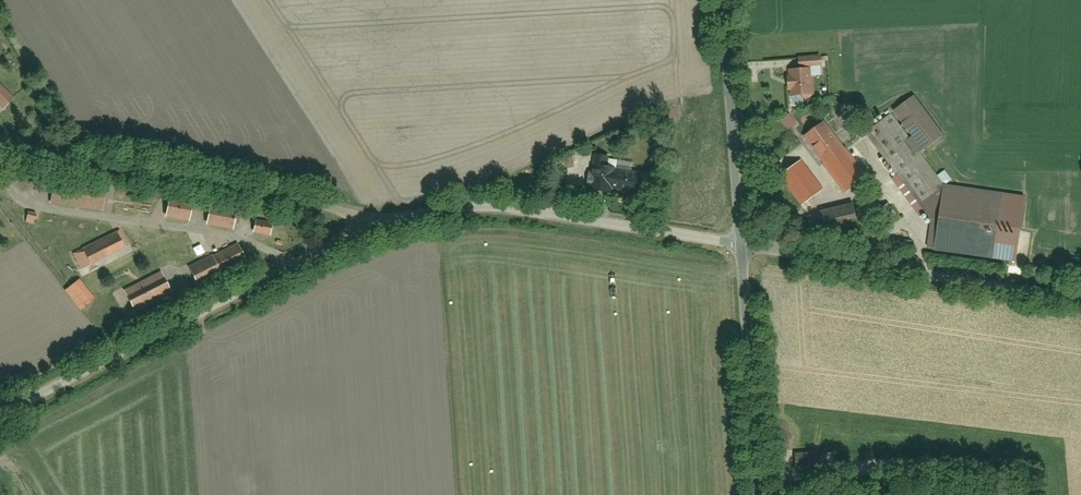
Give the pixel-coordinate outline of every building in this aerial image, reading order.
[(818,54),(798,54),(798,67),(818,68),(818,54)] [(810,69),(783,70),(784,98),(811,97),(810,69)] [(0,84),(0,104),(5,108),(15,95),(0,84)] [(910,96),(890,114),(923,151),(943,133),(910,96)] [(770,129),(780,139),(797,123),(787,113),(770,129)] [(1000,199),(945,192),(947,191),(892,118),(866,138),(920,210),(928,205),(935,214),(930,253),(992,261),(1000,199)] [(827,120),(801,138),(840,191),(865,173),(827,120)] [(796,160),(778,174),(801,205),(819,191),(796,160)] [(596,161),(595,190),(632,192),(633,163),(596,161)] [(635,191),(655,192),(656,172),(635,171),(635,191)] [(53,177),(48,207),(101,216),(106,185),(53,177)] [(166,203),(162,218),(188,225),(192,209),(166,203)] [(207,210),(203,226),(230,232),(234,216),(207,210)] [(817,216),(820,238),(860,232),(856,210),(817,216)] [(36,214),(25,213),(24,224),(34,225),(36,214)] [(70,252),(80,270),(120,249),(110,231),(70,252)]
